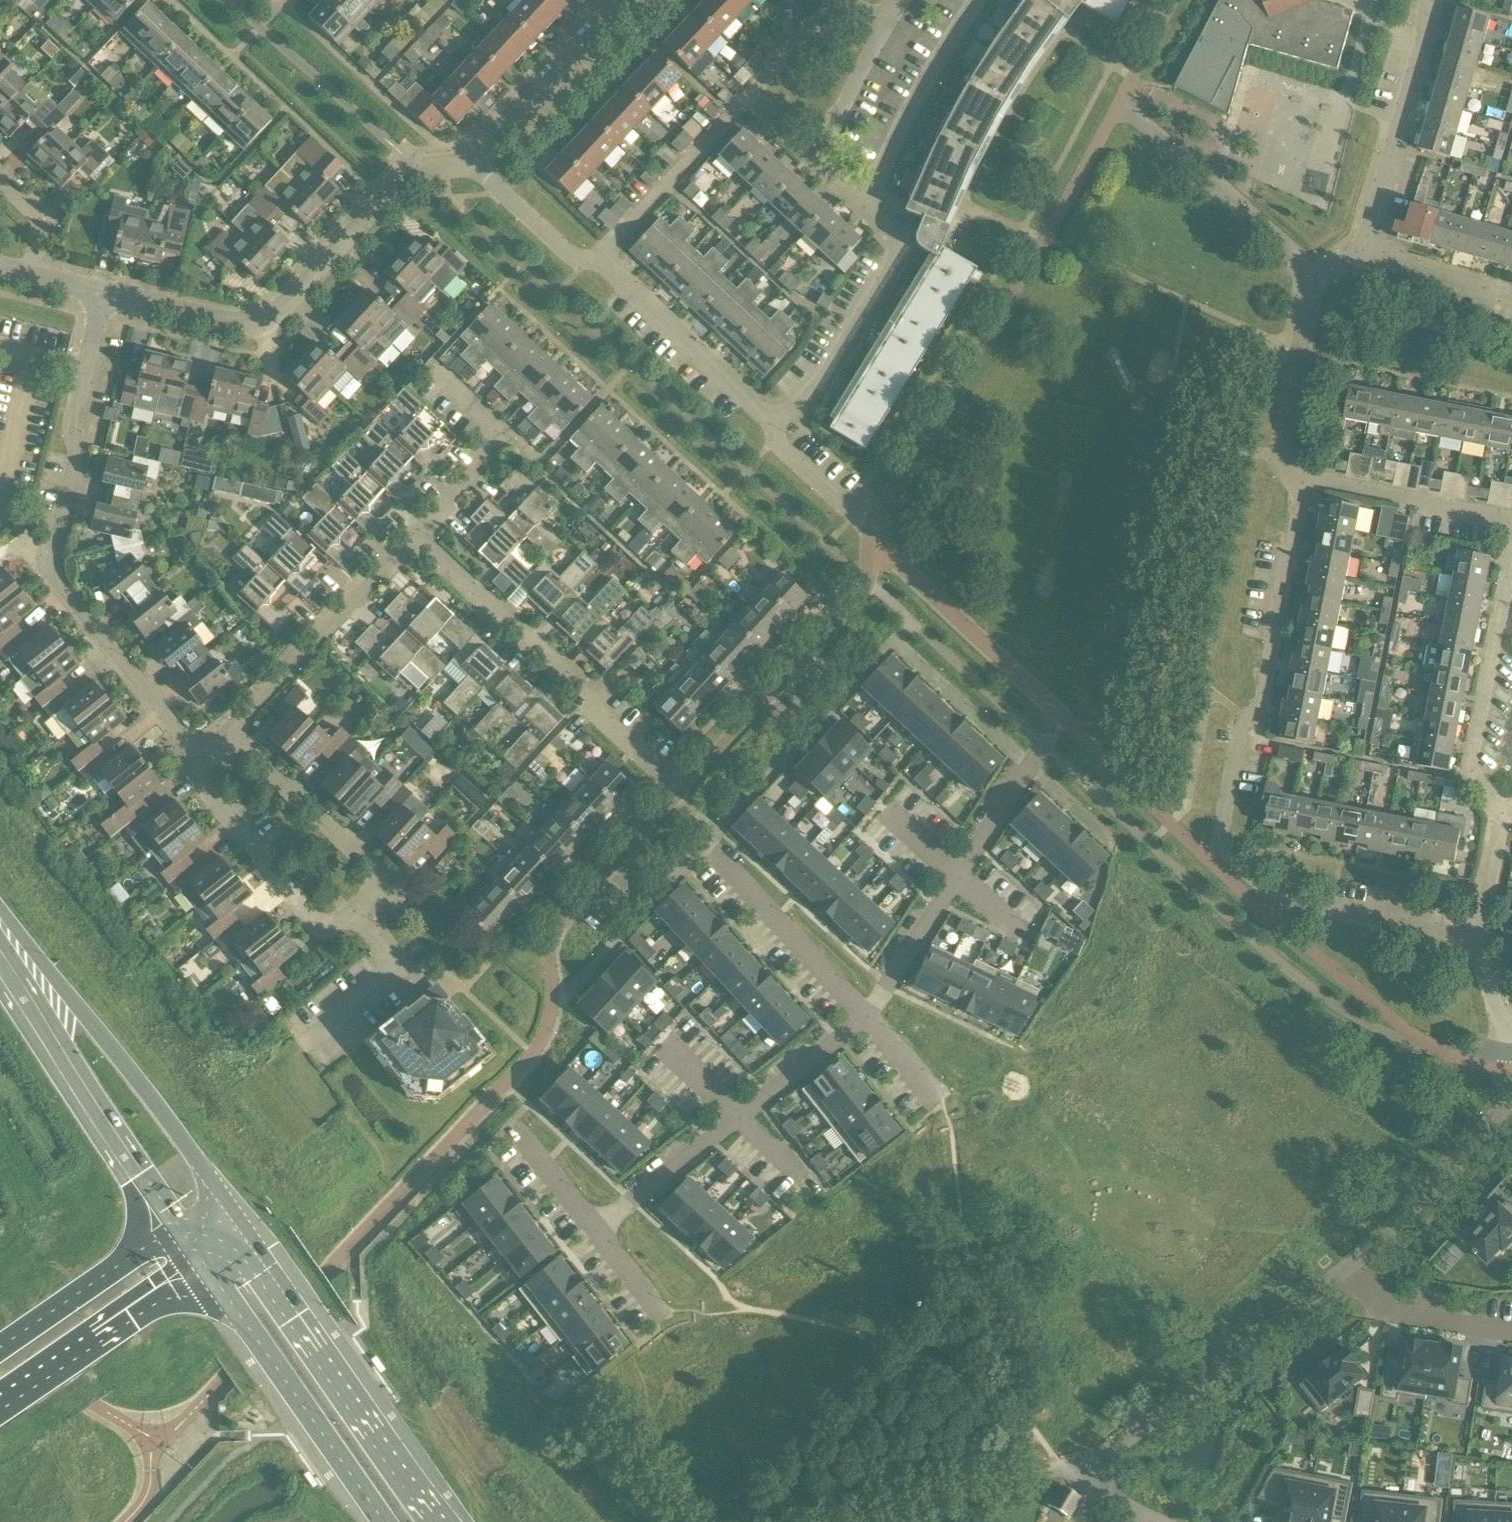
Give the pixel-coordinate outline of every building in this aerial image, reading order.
[(34,3),(30,0),(22,0),(17,6),(25,13),(34,3)] [(95,9),(104,0),(86,0),(95,9)] [(95,9),(113,25),(137,0),(104,0),(95,9)] [(355,27),(326,0),(309,18),(338,45),(354,28),(355,27)] [(359,0),(326,0),(355,27),(354,28),(363,36),(370,27),(362,20),(370,11),(359,0)] [(370,11),(380,0),(359,0),(370,11)] [(428,2),(438,11),(448,0),(430,0),(428,2)] [(458,0),(455,0),(450,6),(460,15),(467,8),(458,0)] [(467,8),(473,1),(471,0),(458,0),(467,8)] [(525,0),(509,17),(535,40),(550,24),(525,0)] [(550,24),(567,6),(560,0),(525,0),(550,24)] [(695,12),(721,35),(736,19),(716,0),(706,0),(695,12)] [(750,0),(716,0),(736,19),(752,2),(750,0)] [(821,3),(818,0),(810,0),(807,3),(814,10),(821,3)] [(922,219),(915,237),(915,239),(915,240),(915,242),(915,243),(916,245),(916,246),(918,248),(919,249),(934,258),(829,429),(862,449),(974,268),(942,248),(949,228),(945,226),(947,220),(950,212),(961,187),(959,186),(966,171),(974,156),(976,157),(988,133),(986,132),(994,117),(1003,102),(1005,103),(1019,81),(1017,79),(1026,65),(1036,51),(1038,53),(1054,31),(1056,28),(1063,19),(1067,22),(1080,5),(1096,13),(1107,19),(1114,23),(1126,0),(1048,0),(1046,3),(1042,0),(1027,0),(1024,5),(1021,8),(995,44),(962,98),(932,154),(908,210),(907,212),(922,219)] [(1219,4),(1176,87),(1230,115),(1243,66),(1249,45),(1338,70),(1355,11),(1327,4),(1325,0),(1221,0),(1219,4)] [(1511,3),(1505,1),(1503,11),(1509,13),(1511,3)] [(438,11),(428,2),(421,10),(431,19),(438,11)] [(34,3),(25,13),(33,20),(42,10),(34,3)] [(140,51),(167,22),(148,4),(121,33),(140,51)] [(1460,9),(1453,33),(1484,42),(1491,18),(1460,9)] [(695,12),(680,29),(705,52),(721,35),(695,12)] [(509,17),(494,33),(519,57),(535,40),(509,17)] [(185,39),(167,22),(140,51),(157,68),(185,39)] [(780,28),(789,37),(795,30),(786,22),(780,28)] [(64,42),(73,32),(65,25),(56,34),(64,42)] [(425,32),(436,42),(442,35),(432,25),(425,32)] [(789,37),(780,28),(774,35),(783,43),(789,37)] [(705,52),(680,29),(663,46),(689,70),(705,52)] [(402,30),(397,35),(407,45),(412,39),(402,30)] [(73,32),(64,42),(70,47),(79,38),(73,32)] [(436,42),(425,32),(419,39),(430,48),(436,42)] [(519,57),(494,33),(478,50),(504,74),(519,57)] [(1453,33),(1447,56),(1478,65),(1484,42),(1453,33)] [(407,45),(397,35),(381,52),(391,61),(407,45)] [(185,39),(157,68),(175,84),(202,55),(185,39)] [(410,49),(403,56),(414,66),(420,58),(410,49)] [(478,50),(463,67),(488,91),(504,74),(478,50)] [(640,71),(665,95),(681,78),(656,54),(640,71)] [(219,71),(202,55),(175,84),(191,100),(219,71)] [(749,62),(758,70),(764,64),(755,55),(749,62)] [(1478,65),(1447,56),(1440,78),(1471,87),(1478,65)] [(21,94),(20,94),(27,86),(11,70),(14,67),(5,58),(0,64),(0,116),(21,94)] [(758,70),(749,62),(743,68),(752,77),(758,70)] [(372,64),(365,71),(374,79),(380,73),(372,64)] [(108,85),(118,75),(109,67),(100,77),(108,85)] [(488,91),(463,67),(447,84),(472,107),(488,91)] [(236,88),(219,71),(191,100),(209,117),(236,88)] [(640,71),(624,88),(650,112),(665,95),(640,71)] [(123,80),(118,75),(108,85),(115,90),(123,80)] [(1440,78),(1433,102),(1464,111),(1471,87),(1440,78)] [(406,93),(396,84),(388,92),(431,132),(442,120),(440,118),(444,113),(431,101),(432,99),(415,83),(406,93)] [(447,84),(432,99),(431,101),(444,113),(456,125),(472,107),(447,84)] [(254,105),(236,88),(209,117),(227,133),(254,105)] [(650,112),(624,88),(609,105),(634,129),(650,112)] [(726,104),(733,98),(724,89),(717,96),(726,104)] [(21,94),(0,116),(0,135),(1,136),(6,135),(10,139),(28,120),(37,129),(57,108),(39,91),(29,102),(21,94)] [(72,92),(65,99),(73,107),(80,100),(72,92)] [(1433,102),(1426,125),(1458,134),(1464,111),(1433,102)] [(142,119),(149,112),(141,104),(134,111),(142,119)] [(719,112),(710,104),(704,111),(713,119),(719,112)] [(254,105),(227,133),(244,150),(272,121),(254,105)] [(634,129),(609,105),(593,122),(618,145),(634,129)] [(57,108),(37,129),(46,137),(27,156),(31,159),(31,165),(37,170),(42,170),(45,172),(72,143),(56,128),(67,117),(57,108)] [(149,112),(142,119),(148,124),(154,116),(149,112)] [(593,122),(577,138),(603,162),(618,145),(593,122)] [(1458,134),(1426,125),(1420,149),(1451,158),(1458,134)] [(148,131),(140,138),(144,143),(149,147),(156,139),(152,135),(148,131)] [(735,172),(759,147),(742,131),(718,156),(735,172)] [(684,132),(678,138),(687,147),(693,140),(684,132)] [(178,150),(187,141),(179,133),(170,143),(178,150)] [(1501,133),(1497,146),(1505,148),(1509,135),(1501,133)] [(289,162),(281,170),(321,208),(324,205),(329,205),(334,199),(334,194),(338,190),(331,184),(345,169),(311,137),(289,162)] [(603,162),(577,138),(562,155),(587,179),(603,162)] [(687,147),(678,138),(672,145),(681,153),(687,147)] [(81,152),(72,143),(45,172),(47,174),(47,179),(53,185),(58,185),(62,189),(80,169),(89,178),(99,167),(109,157),(92,140),(81,152)] [(187,141),(178,150),(184,156),(193,146),(187,141)] [(1505,148),(1497,146),(1493,159),(1502,161),(1505,148)] [(776,162),(759,147),(735,172),(752,188),(776,162)] [(587,179),(562,155),(545,173),(571,196),(587,179)] [(203,156),(194,165),(202,173),(211,163),(203,156)] [(99,167),(91,177),(97,182),(115,163),(109,157),(99,167)] [(776,162),(752,188),(769,204),(793,178),(776,162)] [(1473,175),(1476,167),(1463,163),(1460,171),(1473,175)] [(656,180),(662,173),(653,165),(647,172),(656,180)] [(1476,167),(1473,175),(1486,179),(1489,170),(1476,167)] [(281,170),(265,187),(256,197),(277,216),(286,207),(305,225),(309,221),(314,221),(319,215),(319,210),(321,208),(281,170)] [(656,180),(647,172),(641,178),(650,187),(656,180)] [(793,178),(769,204),(786,219),(809,194),(793,178)] [(692,184),(689,187),(684,193),(691,199),(699,190),(692,184)] [(1420,185),(1414,205),(1423,208),(1429,188),(1420,185)] [(809,194),(786,219),(802,235),(826,209),(809,194)] [(149,211),(126,206),(128,200),(114,196),(108,224),(120,227),(114,253),(119,255),(121,259),(129,261),(133,258),(138,259),(147,220),(146,220),(149,211)] [(258,217),(243,234),(272,261),(275,259),(280,258),(285,252),(285,247),(288,244),(269,225),(277,216),(256,197),(247,207),(258,217)] [(622,199),(616,205),(625,213),(631,207),(622,199)] [(625,213),(616,205),(610,212),(619,220),(625,213)] [(1438,212),(1423,208),(1414,205),(1408,225),(1398,223),(1395,234),(1429,243),(1438,212)] [(157,223),(147,220),(138,259),(140,260),(142,264),(150,266),(155,263),(160,264),(161,258),(173,261),(178,242),(185,214),(164,208),(157,223)] [(718,225),(727,215),(720,209),(711,219),(718,225)] [(843,225),(826,209),(802,235),(819,250),(843,225)] [(1461,219),(1438,212),(1429,243),(1452,250),(1461,219)] [(727,215),(718,225),(725,232),(734,222),(727,215)] [(647,267),(687,224),(686,224),(680,218),(679,217),(670,227),(660,218),(630,251),(647,267)] [(1461,219),(1452,250),(1475,257),(1484,225),(1461,219)] [(695,232),(687,224),(647,267),(664,283),(694,250),(685,242),(695,232)] [(860,241),(843,225),(819,250),(836,266),(860,241)] [(1507,232),(1484,225),(1475,257),(1498,263),(1507,232)] [(272,261),(243,234),(235,243),(224,232),(207,250),(228,270),(237,260),(256,278),(260,275),(265,274),(270,268),(270,263),(272,261)] [(1507,232),(1498,263),(1511,267),(1511,234),(1507,232)] [(723,237),(712,248),(720,255),(730,244),(723,237)] [(402,252),(400,255),(429,282),(445,266),(456,276),(465,266),(444,246),(436,256),(416,238),(413,241),(408,242),(402,248),(402,252)] [(751,256),(760,246),(753,240),(744,249),(751,256)] [(767,253),(760,246),(751,256),(758,263),(767,253)] [(703,258),(694,250),(664,283),(680,298),(720,255),(712,248),(703,258)] [(726,261),(733,253),(727,248),(720,255),(726,261)] [(857,258),(850,252),(836,266),(843,273),(857,258)] [(429,282),(400,255),(398,257),(393,258),(387,263),(388,268),(384,272),(404,291),(395,299),(417,319),(426,309),(414,299),(429,282)] [(720,255),(680,298),(697,314),(727,281),(719,273),(728,263),(720,255)] [(757,266),(748,276),(756,282),(764,273),(757,266)] [(785,287),(793,278),(787,272),(778,281),(785,287)] [(793,278),(785,287),(792,293),(800,284),(793,278)] [(727,281),(697,314),(714,329),(754,287),(746,279),(736,290),(727,281)] [(754,287),(714,329),(731,345),(761,313),(752,304),(762,294),(754,287)] [(353,306),(351,308),(392,346),(417,319),(395,299),(387,309),(367,290),(364,294),(359,295),(353,300),(353,306)] [(827,310),(833,300),(823,294),(817,304),(827,310)] [(461,311),(469,319),(477,310),(469,302),(461,311)] [(467,364),(507,321),(490,305),(460,338),(469,347),(460,357),(467,364)] [(392,346),(351,308),(349,310),(344,310),(338,316),(339,321),(335,325),(355,343),(347,352),(368,372),(392,346)] [(761,313),(731,345),(748,361),(787,318),(779,310),(770,321),(761,313)] [(795,325),(787,318),(748,361),(765,377),(795,344),(785,335),(795,325)] [(524,337),(507,321),(467,364),(476,372),(485,361),(494,369),(524,337)] [(442,330),(436,336),(445,345),(451,338),(442,330)] [(524,337),(494,369),(503,378),(493,388),(501,395),(541,352),(524,337)] [(304,358),(302,361),(332,388),(347,372),(358,382),(368,372),(347,352),(338,362),(318,343),(315,347),(310,348),(304,353),(304,358)] [(127,376),(120,404),(156,413),(159,397),(168,358),(165,358),(163,353),(155,351),(151,354),(145,353),(139,379),(127,376)] [(541,352),(501,395),(509,403),(519,392),(527,401),(558,368),(541,352)] [(183,419),(191,421),(197,393),(185,390),(192,364),(186,363),(184,358),(176,357),(172,359),(168,358),(159,397),(156,413),(177,418),(183,419)] [(457,376),(467,365),(459,358),(449,368),(457,376)] [(332,388),(302,361),(300,363),(295,363),(289,369),(290,375),(286,378),(306,396),(297,406),(318,425),(328,415),(316,405),(332,388)] [(475,373),(468,367),(460,376),(467,382),(475,373)] [(215,411),(230,414),(239,375),(235,374),(233,370),(225,368),(221,371),(216,370),(209,396),(197,393),(191,421),(204,424),(206,415),(208,415),(211,415),(213,413),(215,411)] [(558,368),(527,401),(536,409),(527,419),(528,421),(535,426),(575,384),(558,368)] [(239,375),(230,414),(251,419),(247,434),(261,438),(282,432),(276,407),(268,410),(256,407),(261,381),(257,380),(254,375),(246,373),(242,376),(239,375)] [(575,384),(535,426),(543,434),(552,423),(562,432),(592,400),(575,384)] [(1370,424),(1376,392),(1351,387),(1345,419),(1370,424)] [(396,440),(414,458),(431,475),(438,474),(449,463),(440,456),(433,456),(427,450),(427,444),(444,426),(404,389),(390,404),(411,424),(396,440)] [(493,390),(486,398),(493,405),(501,396),(493,390)] [(1399,396),(1376,392),(1370,424),(1382,426),(1380,435),(1392,437),(1399,396)] [(1423,401),(1399,396),(1392,437),(1415,442),(1417,433),(1423,401)] [(1446,406),(1423,401),(1417,433),(1440,437),(1446,406)] [(1446,406),(1440,437),(1464,442),(1471,406),(1456,403),(1455,407),(1446,406)] [(1464,442),(1487,447),(1493,415),(1485,413),(1485,409),(1471,406),(1464,442)] [(578,466),(617,423),(600,407),(570,440),(580,449),(570,459),(578,466)] [(118,410),(106,408),(103,419),(115,422),(118,410)] [(370,408),(364,415),(371,421),(377,414),(370,408)] [(300,414),(287,418),(296,453),(310,450),(300,414)] [(1487,447),(1510,451),(1511,442),(1511,419),(1493,415),(1487,447)] [(183,419),(182,426),(189,428),(191,421),(183,419)] [(526,436),(526,435),(534,427),(535,426),(528,421),(527,419),(518,428),(526,436)] [(414,458),(396,440),(374,421),(361,436),(382,455),(366,472),(384,490),(402,506),(409,506),(419,495),(411,487),(404,487),(398,481),(398,475),(414,458)] [(617,423),(578,466),(586,474),(596,464),(604,471),(634,439),(617,423)] [(534,427),(526,435),(534,442),(542,434),(534,427)] [(634,439),(604,471),(613,480),(604,490),(611,497),(651,454),(634,439)] [(136,450),(134,457),(145,460),(147,449),(142,448),(136,450)] [(162,448),(161,462),(181,464),(182,450),(162,448)] [(184,451),(183,467),(217,470),(218,453),(184,451)] [(384,490),(366,472),(345,453),(331,468),(353,487),(337,504),(355,522),(372,538),(379,538),(390,526),(382,519),(375,519),(369,514),(369,507),(384,490)] [(668,470),(651,454),(611,497),(620,505),(629,494),(638,503),(668,470)] [(108,496),(138,504),(141,492),(142,492),(146,478),(157,481),(161,463),(145,460),(134,457),(132,464),(109,458),(103,483),(111,485),(108,496)] [(1385,470),(1383,479),(1395,482),(1399,463),(1387,460),(1385,470)] [(1348,472),(1350,463),(1337,461),(1336,470),(1348,472)] [(1423,462),(1420,477),(1425,478),(1432,479),(1435,464),(1423,462)] [(560,484),(569,473),(560,465),(551,475),(560,484)] [(1383,479),(1385,470),(1373,468),(1371,477),(1383,479)] [(668,470),(638,503),(647,511),(637,521),(645,528),(685,485),(668,470)] [(508,520),(526,538),(547,558),(561,543),(540,523),(556,505),(520,472),(513,472),(503,484),(511,491),(518,491),(524,496),(524,503),(508,520)] [(1430,488),(1432,479),(1425,478),(1420,477),(1418,486),(1430,488)] [(271,479),(270,489),(283,491),(285,492),(287,482),(271,479)] [(1444,482),(1432,479),(1430,488),(1442,491),(1444,482)] [(578,498),(586,489),(578,483),(571,492),(578,498)] [(355,522),(337,504),(316,484),(302,499),(323,519),(307,536),(343,570),(350,569),(361,558),(352,551),(345,551),(339,545),(339,539),(355,522)] [(702,501),(685,485),(645,528),(653,536),(662,525),(671,534),(702,501)] [(1478,498),(1479,489),(1467,486),(1466,495),(1478,498)] [(280,503),(283,491),(270,489),(265,488),(263,500),(280,503)] [(1479,489),(1478,498),(1490,500),(1491,491),(1479,489)] [(595,513),(605,502),(596,495),(586,506),(595,513)] [(138,504),(108,496),(105,508),(97,506),(91,531),(111,535),(114,550),(144,544),(141,532),(133,530),(137,515),(135,515),(138,504)] [(295,509),(286,501),(279,510),(288,517),(295,509)] [(702,501),(671,534),(680,542),(671,552),(679,559),(718,517),(702,501)] [(1325,525),(1356,532),(1361,508),(1329,501),(1327,512),(1322,511),(1321,521),(1325,522),(1325,525)] [(526,538),(508,520),(491,504),(484,504),(473,516),(481,523),(488,523),(494,528),(494,535),(478,553),(502,574),(514,586),(518,589),(521,586),(532,574),(511,555),(526,538)] [(601,507),(595,514),(600,520),(607,513),(601,507)] [(205,510),(195,508),(193,517),(203,519),(205,510)] [(267,564),(285,582),(303,598),(310,598),(320,587),(312,579),(305,579),(299,574),(299,567),(315,549),(275,513),(262,528),(283,548),(267,564)] [(1405,542),(1405,541),(1410,517),(1397,515),(1392,539),(1405,542)] [(736,533),(718,517),(679,559),(686,566),(696,556),(706,565),(736,533)] [(192,519),(188,534),(201,531),(203,522),(192,519)] [(221,523),(207,522),(207,531),(220,532),(221,523)] [(1356,532),(1325,525),(1324,530),(1319,529),(1317,539),(1322,540),(1320,550),(1351,556),(1356,532)] [(624,530),(618,536),(627,544),(633,538),(624,530)] [(201,532),(191,535),(195,549),(198,548),(201,532)] [(637,554),(646,545),(638,537),(629,547),(637,554)] [(1419,544),(1416,543),(1411,542),(1408,555),(1416,557),(1419,544)] [(144,544),(114,550),(118,565),(99,580),(115,600),(121,595),(129,605),(153,585),(145,576),(146,575),(137,563),(147,555),(144,544)] [(285,582),(267,564),(246,545),(232,560),(253,579),(237,597),(273,630),(280,630),(291,618),(283,611),(276,611),(270,606),(269,599),(285,582)] [(773,565),(782,555),(771,546),(762,556),(773,565)] [(725,555),(735,564),(741,557),(731,548),(725,555)] [(597,549),(589,558),(596,564),(604,556),(597,549)] [(1351,556),(1320,550),(1318,559),(1313,558),(1311,568),(1316,569),(1315,573),(1347,580),(1351,556)] [(1395,550),(1392,564),(1400,565),(1403,552),(1395,550)] [(1460,551),(1455,577),(1487,583),(1492,558),(1460,551)] [(542,563),(532,574),(521,586),(541,605),(538,608),(548,617),(551,614),(572,592),(596,565),(596,564),(589,558),(583,552),(558,579),(542,563)] [(655,572),(665,562),(654,552),(645,562),(655,572)] [(735,564),(725,555),(718,562),(728,571),(735,564)] [(1400,565),(1392,564),(1390,577),(1397,578),(1400,565)] [(18,590),(12,581),(14,579),(6,569),(0,574),(0,605),(18,590)] [(778,571),(762,589),(791,616),(807,598),(778,571)] [(1347,580),(1315,573),(1314,577),(1310,576),(1308,586),(1312,587),(1310,597),(1342,603),(1347,580)] [(502,574),(493,584),(505,595),(514,586),(502,574)] [(1437,598),(1450,600),(1482,607),(1487,583),(1455,577),(1442,574),(1437,598)] [(1404,577),(1401,591),(1409,592),(1412,578),(1404,577)] [(588,606),(572,592),(551,614),(571,632),(568,635),(578,645),(581,641),(601,619),(626,592),(612,580),(588,606)] [(650,581),(647,584),(647,589),(650,592),(655,592),(658,588),(658,584),(654,581),(650,581)] [(694,588),(703,597),(710,590),(700,581),(694,588)] [(160,594),(153,585),(129,605),(136,613),(129,618),(145,638),(164,623),(168,628),(190,611),(180,597),(170,605),(161,593),(160,594)] [(703,597),(694,588),(687,595),(697,604),(703,597)] [(791,616),(762,589),(746,606),(775,632),(791,616)] [(18,590),(0,605),(0,651),(22,633),(15,624),(36,606),(28,596),(25,598),(18,590)] [(1409,592),(1401,591),(1399,603),(1407,605),(1409,592)] [(461,651),(472,639),(475,636),(435,599),(419,617),(412,617),(406,611),(406,605),(398,597),(387,608),(388,615),(405,631),(425,648),(440,631),(461,651)] [(1342,603),(1310,597),(1309,606),(1304,605),(1302,615),(1307,616),(1306,620),(1337,626),(1342,603)] [(1385,597),(1382,611),(1391,613),(1393,599),(1385,597)] [(1450,600),(1446,624),(1477,631),(1482,607),(1450,600)] [(190,611),(194,616),(205,607),(201,602),(190,611)] [(775,632),(746,606),(731,622),(760,649),(775,632)] [(617,633),(601,619),(581,641),(600,659),(597,662),(607,672),(655,619),(642,607),(617,633)] [(667,626),(667,627),(672,631),(679,624),(664,610),(658,617),(667,626)] [(190,611),(168,628),(172,633),(154,648),(170,668),(176,663),(184,673),(208,653),(200,644),(201,643),(192,631),(201,624),(190,611)] [(1391,613),(1382,611),(1380,624),(1388,625),(1391,613)] [(667,627),(667,626),(658,617),(643,634),(652,642),(667,627)] [(1337,626),(1306,620),(1305,624),(1300,623),(1299,633),(1303,634),(1301,645),(1333,651),(1337,626)] [(760,649),(731,622),(715,639),(744,666),(760,649)] [(1392,637),(1400,639),(1403,626),(1394,624),(1392,637)] [(1477,631),(1446,624),(1441,647),(1473,653),(1477,631)] [(22,633),(0,651),(0,655),(6,663),(9,660),(23,679),(63,646),(57,637),(59,635),(51,625),(30,642),(22,633)] [(446,667),(425,648),(405,631),(390,648),(383,649),(377,643),(376,636),(369,629),(358,640),(358,647),(394,680),(401,673),(418,690),(428,679),(432,682),(446,667)] [(744,666),(715,639),(706,630),(690,647),(700,656),(729,682),(744,666)] [(1378,635),(1373,658),(1381,660),(1386,636),(1378,635)] [(1400,639),(1392,637),(1389,650),(1398,652),(1400,639)] [(472,639),(461,651),(451,661),(468,677),(444,703),(457,716),(481,690),(502,667),(505,664),(495,655),(492,658),(472,639)] [(1333,651),(1301,645),(1299,654),(1295,653),(1293,663),(1297,664),(1296,668),(1328,674),(1333,651)] [(1473,653),(1441,647),(1430,645),(1425,668),(1437,670),(1436,671),(1468,677),(1473,653)] [(63,646),(23,679),(21,681),(43,709),(67,689),(60,680),(81,662),(73,652),(70,654),(63,646)] [(638,648),(632,655),(641,664),(648,657),(638,648)] [(208,653),(184,673),(191,682),(184,687),(200,706),(219,691),(223,697),(245,679),(234,665),(225,673),(216,661),(215,662),(208,653)] [(641,664),(632,655),(626,662),(635,670),(641,664)] [(700,656),(684,673),(713,700),(729,682),(700,656)] [(878,702),(905,673),(889,658),(862,687),(878,702)] [(1381,660),(1373,658),(1371,670),(1379,672),(1381,660)] [(502,667),(481,690),(497,704),(473,731),(486,743),(505,723),(532,694),(535,691),(525,682),(521,685),(502,667)] [(1328,674),(1296,668),(1296,672),(1291,671),(1289,680),(1294,681),(1292,692),(1323,698),(1328,674)] [(1385,670),(1382,686),(1391,687),(1394,672),(1385,670)] [(1468,677),(1436,671),(1432,695),(1463,702),(1468,677)] [(713,700),(684,673),(669,689),(698,716),(713,700)] [(922,687),(905,673),(878,702),(894,717),(922,687)] [(348,688),(357,696),(364,689),(355,680),(348,688)] [(75,698),(67,689),(43,709),(51,719),(53,717),(68,735),(109,702),(102,694),(105,691),(96,681),(75,698)] [(669,689),(669,690),(660,681),(652,689),(661,697),(652,707),(681,734),(698,716),(669,689)] [(1382,686),(1380,699),(1389,701),(1391,687),(1382,686)] [(894,717),(910,732),(938,702),(922,687),(894,717)] [(286,754),(313,725),(296,709),(306,697),(297,689),(276,712),(285,720),(266,740),(275,749),(278,746),(286,754)] [(1323,698),(1292,692),(1290,701),(1285,700),(1284,710),(1288,711),(1287,715),(1319,721),(1323,698)] [(1364,706),(1372,708),(1375,694),(1367,692),(1364,706)] [(532,694),(505,723),(509,727),(517,727),(519,724),(527,731),(502,758),(516,770),(564,718),(554,709),(551,712),(532,694)] [(1432,695),(1427,719),(1459,725),(1463,702),(1432,695)] [(402,713),(410,705),(402,696),(394,705),(395,706),(390,711),(393,714),(398,709),(402,713)] [(109,702),(68,735),(82,753),(71,762),(79,772),(103,753),(96,743),(126,719),(118,708),(115,710),(109,702)] [(926,747),(954,717),(938,702),(910,732),(926,747)] [(1372,708),(1364,706),(1361,718),(1370,720),(1372,708)] [(856,727),(864,718),(858,713),(850,722),(856,727)] [(1319,721),(1287,715),(1287,719),(1282,718),(1280,728),(1284,728),(1282,739),(1314,745),(1319,721)] [(970,732),(954,717),(926,747),(942,762),(970,732)] [(870,724),(864,718),(856,727),(862,733),(870,724)] [(1384,721),(1376,719),(1373,733),(1381,734),(1384,721)] [(1427,719),(1422,742),(1454,749),(1459,725),(1427,719)] [(841,723),(826,739),(855,766),(870,750),(841,723)] [(313,725),(286,754),(294,761),(291,764),(301,773),(320,752),(329,760),(350,738),(340,729),(330,740),(313,725)] [(430,725),(421,734),(431,744),(440,734),(430,725)] [(1363,755),(1367,731),(1359,730),(1355,753),(1363,755)] [(986,747),(970,732),(942,762),(958,777),(986,747)] [(1381,734),(1373,733),(1371,745),(1379,747),(1381,734)] [(417,737),(407,747),(425,764),(434,754),(417,737)] [(559,753),(565,746),(557,737),(550,744),(559,753)] [(331,795),(339,803),(374,764),(366,757),(368,754),(350,738),(329,760),(338,769),(319,789),(328,798),(331,795)] [(855,766),(826,739),(811,755),(840,783),(855,766)] [(1454,749),(1422,742),(1418,766),(1450,772),(1454,749)] [(92,778),(107,797),(114,791),(114,790),(145,766),(138,757),(141,755),(132,745),(111,762),(103,753),(79,772),(87,782),(92,778)] [(1304,764),(1306,751),(1281,746),(1279,759),(1304,764)] [(877,756),(883,761),(892,752),(886,747),(877,756)] [(986,747),(958,777),(974,791),(1002,762),(986,747)] [(892,752),(883,761),(889,767),(898,758),(892,752)] [(1327,764),(1329,755),(1315,752),(1314,761),(1327,764)] [(535,760),(544,770),(551,762),(540,754),(535,760)] [(840,783),(811,755),(796,772),(825,799),(840,783)] [(1342,757),(1329,755),(1327,764),(1341,766),(1342,757)] [(544,770),(535,760),(528,768),(538,777),(544,770)] [(603,760),(587,778),(616,805),(632,787),(603,760)] [(1375,773),(1377,765),(1363,762),(1362,771),(1375,773)] [(373,801),(382,809),(403,786),(385,770),(382,772),(374,764),(339,803),(347,810),(344,813),(354,822),(373,801)] [(504,764),(495,774),(504,782),(513,772),(504,764)] [(1377,765),(1375,773),(1388,775),(1389,767),(1377,765)] [(121,799),(107,811),(112,817),(101,826),(111,839),(124,828),(148,809),(141,799),(162,782),(154,772),(151,774),(145,766),(114,790),(114,791),(121,799)] [(1421,782),(1423,774),(1410,771),(1408,779),(1421,782)] [(927,777),(921,772),(913,781),(919,785),(927,777)] [(1436,776),(1423,774),(1421,782),(1435,785),(1436,776)] [(933,783),(927,777),(919,786),(925,792),(933,783)] [(587,778),(571,795),(600,822),(616,805),(587,778)] [(875,785),(884,793),(890,786),(880,779),(875,785)] [(1445,787),(1458,789),(1460,781),(1447,779),(1445,787)] [(788,791),(794,796),(802,787),(796,782),(788,791)] [(1268,782),(1260,820),(1266,821),(1265,825),(1276,827),(1275,832),(1285,833),(1286,829),(1290,830),(1297,798),(1283,796),(1283,792),(1277,784),(1268,782)] [(403,786),(382,809),(390,817),(371,838),(381,847),(384,844),(392,851),(419,822),(402,807),(412,795),(403,786)] [(504,794),(513,803),(519,796),(510,787),(504,794)] [(802,787),(794,796),(800,802),(808,793),(802,787)] [(33,808),(41,802),(34,792),(31,788),(23,794),(33,808)] [(949,797),(943,792),(935,801),(941,806),(949,797)] [(513,803),(504,794),(497,801),(507,810),(513,803)] [(600,822),(571,795),(556,812),(585,839),(600,822)] [(1011,825),(1028,841),(1055,811),(1038,795),(1011,825)] [(861,802),(871,810),(876,804),(866,796),(861,802)] [(1320,803),(1297,798),(1290,830),(1294,831),(1293,835),(1303,837),(1304,833),(1314,835),(1320,803)] [(151,852),(159,846),(159,847),(190,822),(183,813),(186,811),(177,801),(156,818),(148,809),(124,828),(146,856),(151,852)] [(750,842),(774,816),(757,801),(733,827),(750,842)] [(866,816),(871,810),(861,802),(856,809),(866,816)] [(1343,808),(1320,803),(1314,835),(1323,837),(1322,841),(1332,843),(1333,838),(1337,839),(1343,808)] [(839,813),(834,808),(825,817),(831,822),(839,813)] [(1343,808),(1337,839),(1341,840),(1340,844),(1350,846),(1351,842),(1361,844),(1367,812),(1343,808)] [(1416,808),(1414,821),(1408,853),(1417,855),(1416,859),(1426,862),(1427,857),(1431,858),(1440,813),(1416,808)] [(1055,811),(1028,841),(1045,857),(1072,827),(1055,811)] [(556,812),(541,828),(569,855),(585,839),(556,812)] [(1367,812),(1361,844),(1370,846),(1369,850),(1379,852),(1380,848),(1385,849),(1391,817),(1367,812)] [(831,822),(837,828),(845,819),(839,813),(831,822)] [(1468,819),(1440,813),(1431,858),(1435,859),(1434,863),(1444,865),(1445,860),(1456,863),(1461,837),(1464,838),(1468,819)] [(791,832),(774,816),(750,842),(767,858),(791,832)] [(1414,821),(1391,817),(1385,849),(1388,849),(1387,854),(1397,856),(1398,851),(1408,853),(1414,821)] [(472,828),(481,837),(488,830),(479,821),(472,828)] [(162,875),(170,885),(194,865),(186,855),(207,838),(199,828),(196,830),(190,822),(159,847),(159,846),(151,852),(166,871),(162,875)] [(436,838),(419,822),(392,851),(400,859),(397,862),(407,870),(426,850),(435,858),(456,836),(446,827),(436,838)] [(1045,857),(1062,872),(1089,843),(1072,827),(1045,857)] [(481,837),(472,828),(465,835),(474,844),(481,837)] [(541,828),(525,845),(554,872),(569,855),(541,828)] [(767,858),(784,874),(808,848),(791,832),(767,858)] [(855,852),(861,858),(869,849),(863,843),(855,852)] [(1089,843),(1062,872),(1079,888),(1106,859),(1089,843)] [(554,872),(525,845),(509,862),(538,889),(554,872)] [(76,869),(86,861),(75,847),(65,855),(76,869)] [(784,874),(801,889),(825,863),(808,848),(784,874)] [(869,849),(861,858),(867,863),(875,854),(869,849)] [(1000,860),(1006,866),(1014,857),(1008,852),(1000,860)] [(441,862),(450,870),(457,864),(448,855),(441,862)] [(201,874),(194,865),(170,885),(178,895),(180,893),(194,910),(204,902),(204,903),(235,878),(228,869),(231,867),(223,857),(201,874)] [(488,873),(494,879),(493,879),(523,906),(538,889),(509,862),(503,857),(488,873)] [(1014,857),(1006,866),(1011,871),(1019,862),(1014,857)] [(450,870),(441,862),(435,868),(444,877),(450,870)] [(825,863),(801,889),(818,905),(842,879),(825,863)] [(894,889),(903,880),(897,874),(888,883),(894,889)] [(241,886),(235,878),(204,903),(219,921),(207,931),(215,941),(239,921),(231,912),(253,894),(244,884),(241,886)] [(523,906),(493,879),(478,896),(507,923),(523,906)] [(818,905),(835,921),(859,894),(842,879),(818,905)] [(908,885),(903,880),(894,889),(900,894),(908,885)] [(1039,896),(1047,888),(1041,882),(1033,891),(1039,896)] [(671,928),(697,903),(682,887),(655,911),(671,928)] [(1053,893),(1047,888),(1039,896),(1045,902),(1053,893)] [(859,894),(835,921),(851,936),(876,910),(859,894)] [(507,923),(478,896),(462,913),(491,940),(507,923)] [(671,928),(687,945),(713,920),(697,903),(671,928)] [(1087,904),(1076,915),(1083,922),(1078,927),(1083,932),(1092,923),(1087,918),(1094,911),(1087,904)] [(892,926),(876,910),(851,936),(868,952),(892,926)] [(246,930),(239,921),(215,941),(223,951),(235,941),(249,959),(280,934),(273,925),(276,923),(268,913),(246,930)] [(957,930),(964,933),(969,922),(962,919),(957,930)] [(702,961),(728,937),(713,920),(687,945),(702,961)] [(1046,936),(1058,942),(1065,927),(1053,921),(1046,936)] [(969,922),(964,933),(971,937),(977,926),(969,922)] [(984,943),(990,932),(981,928),(976,939),(984,943)] [(287,942),(280,934),(249,959),(242,965),(256,983),(252,987),(260,997),(284,977),(276,968),(298,950),(290,940),(287,942)] [(744,954),(728,937),(702,961),(718,978),(744,954)] [(1005,953),(1010,942),(1003,939),(998,950),(1005,953)] [(636,950),(642,956),(651,947),(645,942),(636,950)] [(1018,946),(1010,942),(1005,953),(1012,957),(1018,946)] [(951,960),(952,960),(954,956),(932,945),(913,986),(934,996),(951,960)] [(651,947),(642,956),(647,962),(656,953),(651,947)] [(718,978),(734,995),(760,971),(744,954),(718,978)] [(625,955),(609,972),(639,1000),(655,983),(625,955)] [(934,996),(955,1006),(972,970),(971,969),(952,960),(951,960),(934,996)] [(972,970),(955,1006),(976,1016),(993,980),(998,971),(976,961),(971,969),(972,970)] [(760,971),(734,995),(749,1012),(775,988),(760,971)] [(609,972),(594,990),(623,1017),(639,1000),(609,972)] [(668,993),(677,985),(672,979),(663,987),(668,993)] [(976,1016),(996,1026),(1014,989),(1013,989),(993,980),(976,1016)] [(1014,989),(996,1026),(1017,1036),(1028,1014),(1031,1016),(1037,1003),(1033,1002),(1039,991),(1017,980),(1013,989),(1014,989)] [(683,991),(677,985),(668,993),(674,999),(683,991)] [(765,1029),(791,1005),(775,988),(749,1012),(765,1029)] [(594,990),(578,1007),(607,1034),(623,1017),(594,990)] [(382,1044),(374,1051),(412,1098),(437,1100),(483,1063),(477,1054),(485,1048),(440,992),(426,1002),(423,998),(376,1036),(382,1044)] [(807,1022),(791,1005),(765,1029),(781,1046),(807,1022)] [(704,1023),(713,1014),(707,1008),(698,1017),(704,1023)] [(664,1013),(659,1019),(668,1027),(673,1021),(664,1013)] [(718,1020),(713,1014),(704,1023),(709,1029),(718,1020)] [(668,1027),(659,1019),(653,1025),(662,1033),(668,1027)] [(638,1041),(647,1050),(653,1044),(644,1035),(638,1041)] [(729,1050),(735,1056),(744,1048),(738,1042),(729,1050)] [(611,1045),(603,1053),(609,1059),(617,1050),(611,1045)] [(744,1048),(735,1056),(740,1062),(749,1054),(744,1048)] [(617,1050),(609,1059),(615,1064),(623,1055),(617,1050)] [(817,1109),(825,1103),(824,1103),(856,1078),(841,1059),(802,1090),(817,1109)] [(629,1069),(621,1078),(627,1083),(635,1074),(629,1069)] [(541,1099),(557,1114),(585,1085),(568,1070),(541,1099)] [(824,1103),(825,1103),(838,1120),(838,1121),(870,1096),(856,1078),(824,1103)] [(557,1114),(573,1129),(601,1100),(585,1085),(557,1114)] [(646,1102),(652,1107),(661,1098),(655,1093),(646,1102)] [(838,1121),(838,1120),(830,1126),(845,1145),(884,1114),(870,1096),(838,1121)] [(661,1098),(652,1107),(658,1113),(667,1104),(661,1098)] [(573,1129),(589,1144),(617,1114),(601,1100),(573,1129)] [(589,1144),(605,1159),(633,1129),(617,1114),(589,1144)] [(898,1132),(884,1114),(845,1145),(859,1163),(898,1132)] [(781,1126),(786,1132),(796,1125),(791,1118),(781,1126)] [(796,1125),(786,1132),(791,1139),(801,1131),(796,1125)] [(633,1129),(605,1159),(621,1174),(649,1144),(633,1129)] [(809,1161),(814,1168),(824,1160),(819,1154),(809,1161)] [(717,1168),(723,1173),(732,1164),(726,1159),(717,1168)] [(824,1160),(814,1168),(819,1174),(829,1167),(824,1160)] [(732,1164),(723,1173),(729,1179),(738,1170),(732,1164)] [(464,1204),(478,1222),(510,1197),(495,1179),(464,1204)] [(676,1224),(703,1195),(687,1180),(660,1209),(676,1224)] [(749,1197),(755,1203),(763,1194),(757,1188),(749,1197)] [(763,1194),(755,1203),(761,1208),(769,1199),(763,1194)] [(719,1210),(703,1195),(676,1224),(692,1239),(719,1210)] [(510,1197),(478,1222),(492,1240),(524,1216),(510,1197)] [(1488,1263),(1502,1248),(1504,1251),(1511,1242),(1511,1205),(1509,1201),(1503,1208),(1500,1205),(1466,1242),(1476,1251),(1474,1253),(1477,1255),(1479,1253),(1488,1263)] [(708,1254),(736,1225),(719,1210),(692,1239),(708,1254)] [(524,1216),(492,1240),(506,1259),(538,1234),(524,1216)] [(752,1240),(736,1225),(708,1254),(724,1269),(752,1240)] [(538,1234),(506,1259),(521,1277),(552,1252),(538,1234)] [(434,1246),(425,1254),(430,1260),(439,1252),(434,1246)] [(439,1252),(430,1260),(436,1266),(445,1258),(439,1252)] [(532,1308),(572,1277),(558,1259),(519,1290),(532,1308)] [(572,1277),(532,1308),(546,1325),(585,1294),(572,1277)] [(464,1280),(455,1288),(460,1294),(469,1286),(464,1280)] [(469,1286),(460,1294),(466,1301),(475,1293),(469,1286)] [(585,1294),(546,1325),(560,1342),(564,1339),(563,1339),(599,1311),(585,1294)] [(599,1311),(563,1339),(564,1339),(576,1355),(577,1356),(612,1328),(599,1311)] [(501,1322),(492,1330),(497,1336),(506,1328),(501,1322)] [(506,1328),(497,1336),(502,1342),(512,1334),(506,1328)] [(576,1355),(572,1358),(586,1376),(626,1345),(612,1328),(577,1356),(576,1355)] [(1426,1399),(1427,1394),(1435,1345),(1425,1343),(1425,1342),(1409,1340),(1409,1341),(1406,1340),(1401,1370),(1387,1367),(1382,1398),(1398,1400),(1399,1394),(1426,1399)] [(1435,1345),(1427,1394),(1453,1398),(1452,1403),(1467,1406),(1471,1381),(1458,1379),(1463,1348),(1447,1346),(1447,1347),(1435,1345)] [(1321,1371),(1303,1385),(1322,1411),(1355,1385),(1356,1386),(1360,1383),(1359,1382),(1365,1376),(1355,1364),(1358,1361),(1348,1349),(1334,1361),(1332,1359),(1320,1369),(1321,1371)] [(529,1354),(520,1362),(526,1368),(535,1360),(529,1354)] [(1506,1359),(1502,1385),(1488,1383),(1483,1409),(1493,1410),(1511,1413),(1511,1360),(1506,1359)] [(535,1360),(526,1368),(531,1374),(540,1366),(535,1360)] [(549,1377),(540,1384),(545,1391),(554,1383),(549,1377)] [(1361,1390),(1357,1415),(1371,1417),(1375,1392),(1361,1390)] [(1370,1425),(1368,1438),(1378,1439),(1380,1427),(1370,1425)] [(1438,1453),(1437,1461),(1452,1463),(1453,1455),(1438,1453)] [(1315,1477),(1275,1469),(1258,1497),(1283,1503),(1279,1521),(1306,1521),(1315,1477)] [(1315,1477),(1306,1521),(1331,1521),(1333,1512),(1346,1515),(1352,1484),(1315,1477)] [(1068,1518),(1081,1498),(1061,1486),(1048,1506),(1068,1518)] [(1403,1496),(1364,1492),(1361,1517),(1375,1519),(1375,1521),(1400,1521),(1403,1496)] [(1403,1496),(1400,1521),(1440,1521),(1442,1501),(1403,1496)] [(1496,1504),(1456,1502),(1455,1521),(1495,1521),(1496,1504)] [(1496,1504),(1495,1521),(1511,1521),(1511,1505),(1496,1504)]
